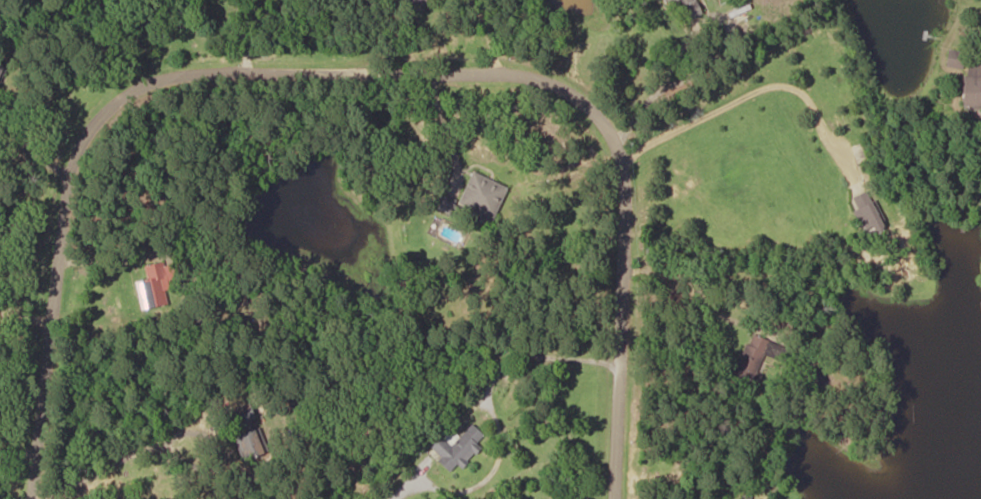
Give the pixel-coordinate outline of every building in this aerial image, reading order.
[(683,12),(697,6),(694,0),(678,0),(683,12)] [(962,63),(962,50),(945,50),(945,67),(959,68),(958,106),(980,106),(980,64),(962,63)] [(456,204),(492,219),(506,187),(470,171),(456,204)] [(863,234),(882,226),(867,190),(848,198),(863,234)] [(168,304),(160,261),(143,265),(145,278),(134,280),(139,309),(168,304)] [(728,378),(749,387),(769,341),(748,332),(728,378)] [(239,460),(263,454),(250,404),(233,408),(239,433),(232,435),(239,460)] [(456,439),(447,431),(441,439),(437,435),(427,446),(440,458),(436,462),(447,472),(455,464),(459,468),(478,448),(474,444),(482,435),(470,424),(456,439)]
